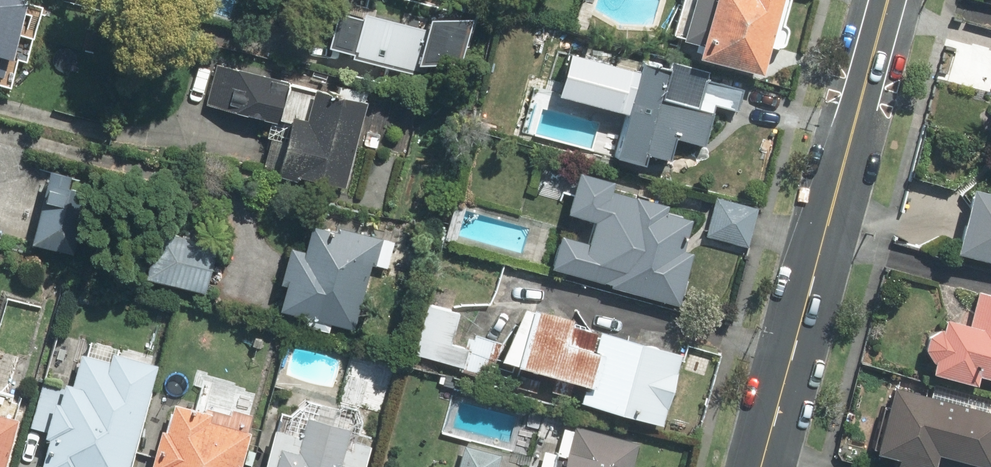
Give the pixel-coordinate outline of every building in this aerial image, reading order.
[(4,59),(16,0),(0,0),(0,58),(4,59)] [(419,0),(350,0),(338,45),(417,65),(421,50),(468,61),(480,15),(419,0)] [(688,40),(773,62),(789,0),(698,0),(688,40)] [(751,82),(654,53),(624,152),(649,159),(652,150),(674,156),(681,131),(708,139),(719,101),(743,108),(751,82)] [(296,77),(223,56),(211,99),(294,122),(284,160),(354,180),(381,87),(300,64),(296,77)] [(53,172),(36,235),(86,249),(103,185),(53,172)] [(978,177),(964,242),(990,248),(990,180),(978,177)] [(708,207),(609,183),(597,235),(565,227),(556,264),(686,296),(708,207)] [(757,203),(721,196),(714,229),(750,236),(757,203)] [(225,242),(191,238),(178,233),(164,279),(246,298),(280,253),(235,199),(225,242)] [(415,237),(318,218),(313,244),(295,241),(289,271),(298,273),(292,303),(315,307),(313,320),(338,325),(340,315),(363,319),(375,258),(409,265),(415,237)] [(976,286),(972,308),(953,305),(950,322),(934,319),(929,345),(944,348),(941,365),(990,374),(990,289),(976,286)] [(689,336),(531,296),(517,351),(599,373),(594,393),(669,412),(689,336)] [(464,308),(437,299),(421,344),(488,368),(499,338),(478,331),(474,344),(454,337),(464,308)] [(121,349),(117,363),(81,352),(48,462),(65,466),(126,466),(158,360),(121,349)] [(897,443),(897,447),(895,460),(928,465),(930,457),(944,460),(947,446),(990,454),(990,398),(908,384),(897,443)] [(176,395),(160,466),(245,466),(257,413),(176,395)] [(282,411),(272,459),(283,462),(282,466),(368,466),(370,458),(359,456),(363,435),(352,433),(354,424),(338,421),(341,404),(300,396),(296,414),(282,411)] [(22,408),(0,403),(0,466),(6,466),(22,408)] [(648,440),(579,420),(566,466),(640,466),(648,440)] [(472,438),(464,466),(536,466),(538,458),(472,438)]
